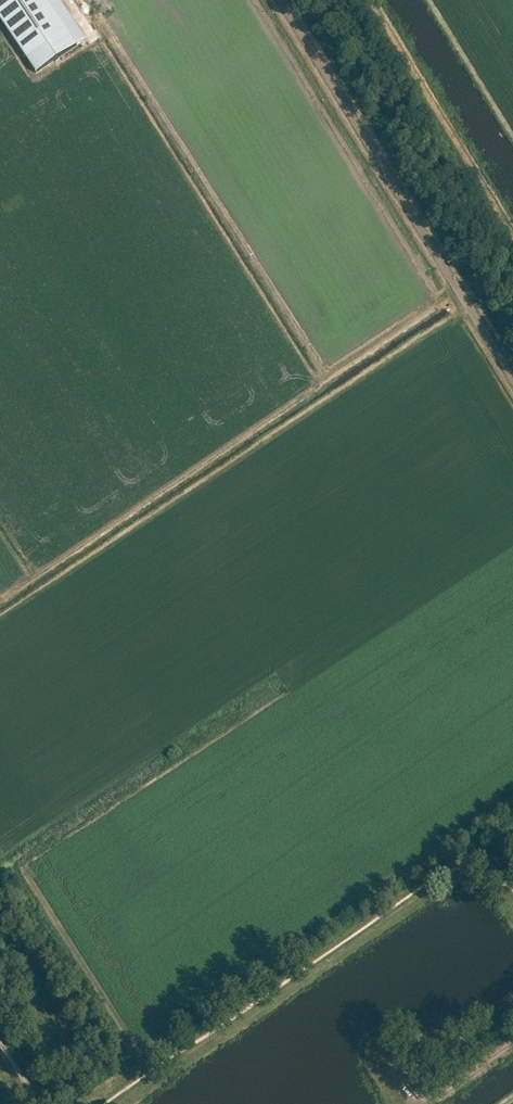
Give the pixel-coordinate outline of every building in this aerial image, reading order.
[(77,46),(46,0),(0,0),(0,20),(36,73),(77,46)]
